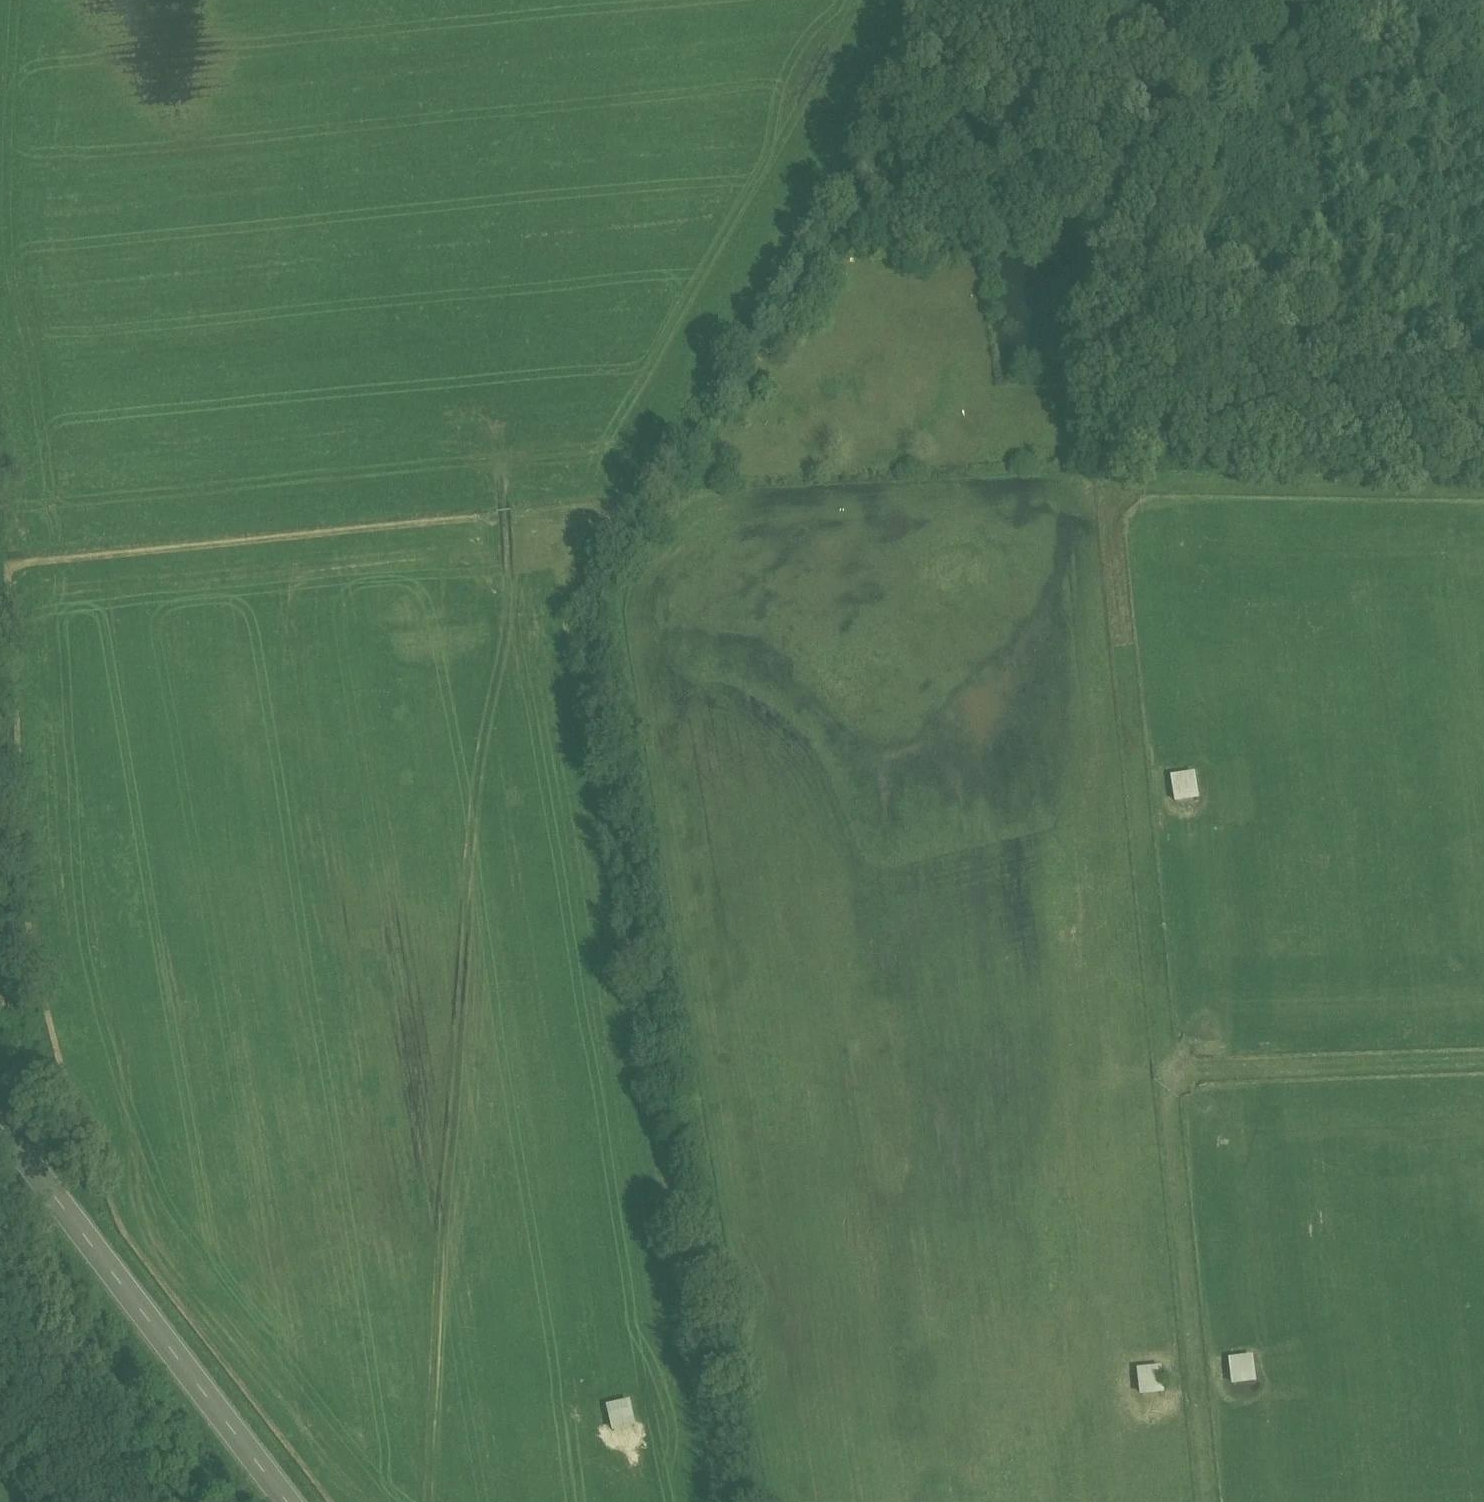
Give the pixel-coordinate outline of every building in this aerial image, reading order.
[(1166,803),(1192,801),(1190,774),(1165,775),(1166,803)] [(1224,1386),(1250,1384),(1248,1356),(1222,1358),(1224,1386)] [(1130,1368),(1132,1397),(1157,1395),(1155,1367),(1130,1368)] [(600,1405),(605,1433),(630,1428),(625,1400),(600,1405)]
